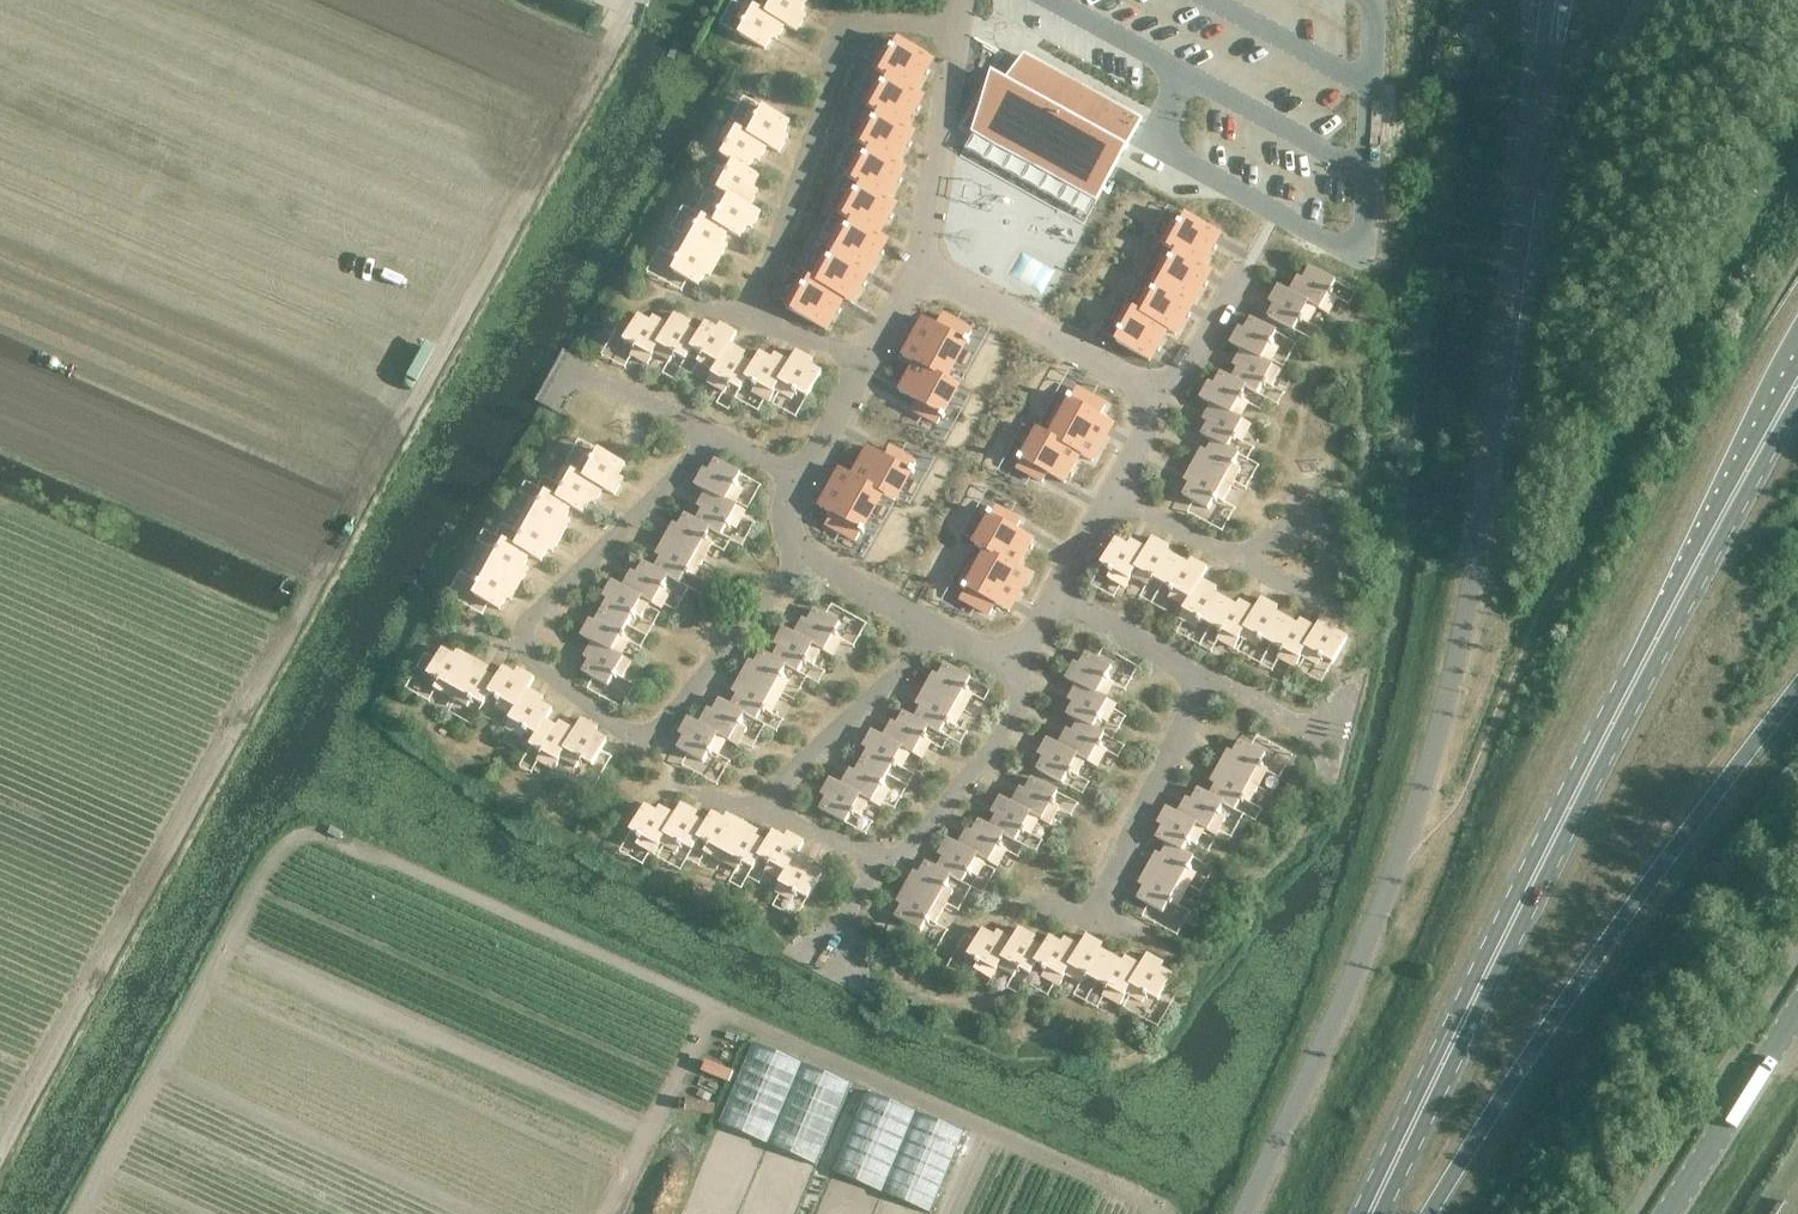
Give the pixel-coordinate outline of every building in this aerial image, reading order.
[(758,9),(785,25),(796,31),(802,20),(797,18),(807,0),(806,0),(763,0),(758,9)] [(785,25),(758,9),(747,3),(738,19),(742,22),(741,24),(744,26),(739,35),(765,49),(774,31),(779,34),(785,25)] [(874,69),(887,76),(889,74),(915,89),(926,69),(932,59),(927,56),(899,40),(894,49),(891,47),(890,49),(886,47),(874,69)] [(1003,80),(974,131),(1096,199),(1140,120),(1026,57),(1010,84),(1003,80)] [(871,94),(865,106),(878,113),(879,110),(906,125),(917,105),(923,95),(918,92),(915,90),(915,89),(889,74),(887,76),(889,77),(885,84),(882,83),(881,85),(878,83),(871,94)] [(750,114),(741,129),(767,146),(778,152),(784,141),(779,139),(789,121),(764,107),(759,116),(756,114),(755,116),(750,114)] [(861,133),(856,142),(869,149),(870,146),(897,161),(908,141),(914,131),(908,128),(906,126),(906,125),(879,110),(878,113),(880,114),(876,121),(873,119),(871,122),(868,119),(861,133)] [(722,155),(733,162),(747,169),(757,153),(762,155),(767,146),(741,129),(729,123),(720,139),(725,142),(724,144),(727,146),(722,155)] [(852,168),(847,178),(860,185),(861,182),(888,197),(891,192),(899,177),(905,167),(900,164),(897,162),(897,161),(870,146),(869,149),(871,150),(867,157),(864,155),(863,157),(859,156),(852,168)] [(709,184),(721,190),(749,206),(754,196),(749,193),(759,176),(747,169),(733,162),(728,170),(725,168),(724,170),(719,168),(709,184)] [(838,214),(851,221),(852,218),(879,233),(890,213),(896,203),(891,200),(888,198),(888,197),(861,182),(860,185),(862,186),(858,193),(855,192),(854,193),(850,191),(838,214)] [(718,213),(713,221),(728,231),(740,237),(749,220),(754,223),(760,212),(749,206),(721,190),(712,206),(716,209),(715,211),(718,213)] [(687,222),(678,238),(718,261),(724,250),(719,248),(728,231),(713,221),(702,215),(697,224),(694,222),(692,224),(687,222)] [(1173,224),(1162,244),(1177,253),(1178,251),(1203,264),(1214,244),(1220,234),(1214,231),(1186,215),(1182,224),(1179,222),(1178,224),(1174,222),(1173,224)] [(831,246),(829,250),(834,252),(834,251),(863,268),(869,271),(881,250),(887,239),(881,236),(879,234),(879,233),(852,218),(851,221),(853,222),(849,229),(846,227),(845,229),(841,227),(831,246)] [(1033,252),(1059,263),(1069,241),(1043,230),(1033,252)] [(718,261),(678,238),(669,254),(674,256),(673,259),(678,262),(673,271),(698,285),(708,268),(713,271),(718,261)] [(824,259),(812,278),(820,282),(818,286),(838,297),(843,299),(852,303),(864,281),(869,271),(863,268),(834,251),(834,252),(835,253),(831,260),(829,259),(828,261),(826,260),(824,259)] [(1163,261),(1153,280),(1159,284),(1160,283),(1187,299),(1193,302),(1204,282),(1205,280),(1211,270),(1205,267),(1202,265),(1203,264),(1178,251),(1177,253),(1173,260),(1170,258),(1169,260),(1165,258),(1163,261)] [(1294,282),(1289,292),(1315,306),(1328,312),(1336,296),(1331,293),(1333,291),(1329,289),(1334,280),(1308,267),(1299,285),(1294,282)] [(798,286),(786,308),(826,330),(830,322),(838,308),(843,299),(838,297),(818,286),(820,282),(812,278),(811,278),(806,287),(803,286),(802,288),(798,286)] [(1147,291),(1136,311),(1143,314),(1142,316),(1167,329),(1169,331),(1175,334),(1187,312),(1188,310),(1193,303),(1193,302),(1187,299),(1160,283),(1159,284),(1155,291),(1152,290),(1151,293),(1147,291)] [(1315,306),(1289,292),(1276,285),(1271,296),(1276,298),(1267,316),(1293,329),(1298,320),(1301,322),(1302,319),(1307,322),(1315,306)] [(1128,306),(1115,328),(1119,330),(1118,332),(1121,334),(1116,342),(1144,357),(1150,360),(1155,350),(1167,329),(1142,316),(1143,314),(1136,311),(1128,306)] [(686,360),(692,348),(699,334),(682,325),(685,320),(674,314),(668,325),(654,353),(670,361),(672,356),(675,358),(677,355),(686,360)] [(648,364),(654,353),(668,325),(658,320),(655,325),(638,315),(624,341),(633,346),(631,349),(634,350),(631,355),(648,364)] [(915,333),(902,356),(912,361),(914,359),(946,377),(965,343),(967,344),(968,345),(970,341),(970,340),(967,339),(967,338),(971,331),(942,315),(937,326),(929,321),(923,318),(915,333)] [(1230,343),(1242,349),(1269,364),(1278,348),(1273,345),(1274,343),(1271,341),(1276,332),(1251,318),(1241,336),(1236,333),(1230,343)] [(714,371),(729,344),(736,333),(725,327),(722,332),(705,323),(699,334),(692,348),(700,353),(699,356),(701,357),(698,362),(714,371)] [(740,390),(747,378),(753,364),(736,355),(739,350),(729,344),(714,371),(708,382),(725,391),(727,387),(730,388),(731,385),(740,390)] [(1241,362),(1232,379),(1245,387),(1257,394),(1262,385),(1265,386),(1266,384),(1271,387),(1280,370),(1269,364),(1242,349),(1236,359),(1241,362)] [(796,351),(790,363),(776,390),(792,398),(795,394),(797,395),(799,392),(808,397),(822,371),(804,362),(807,357),(796,351)] [(753,364),(747,378),(755,383),(754,386),(756,387),(753,392),(770,401),(776,390),(790,363),(780,357),(777,362),(760,353),(753,364)] [(915,362),(899,391),(909,397),(916,401),(912,409),(937,423),(940,417),(943,419),(943,417),(945,414),(944,414),(942,413),(950,399),(958,385),(946,378),(946,377),(914,359),(912,361),(915,362)] [(1200,398),(1211,404),(1239,418),(1247,403),(1243,400),(1244,398),(1241,396),(1245,387),(1232,379),(1220,373),(1211,390),(1206,387),(1200,398)] [(1069,402),(1051,435),(1083,453),(1082,455),(1092,461),(1104,438),(1113,423),(1107,420),(1099,415),(1105,405),(1076,389),(1072,397),(1069,396),(1067,400),(1069,402)] [(1201,434),(1213,440),(1227,447),(1232,439),(1235,441),(1236,438),(1241,441),(1250,425),(1239,418),(1211,404),(1206,414),(1211,417),(1201,434)] [(1020,461),(1017,467),(1042,481),(1046,473),(1053,477),(1064,483),(1080,454),(1082,455),(1083,453),(1051,435),(1050,436),(1038,429),(1036,432),(1022,457),(1020,456),(1017,460),(1020,461)] [(1198,454),(1193,465),(1231,486),(1240,470),(1235,467),(1237,465),(1234,463),(1238,454),(1227,447),(1213,440),(1203,457),(1198,454)] [(850,474),(849,476),(881,494),(881,493),(894,500),(909,472),(912,474),(914,470),(912,468),(915,462),(890,448),(886,456),(878,452),(874,450),(868,447),(852,475),(850,474)] [(584,457),(576,473),(602,488),(614,495),(620,484),(615,481),(624,464),(599,450),(594,459),(591,457),(589,460),(584,457)] [(694,484),(706,491),(734,506),(742,490),(738,487),(739,485),(736,483),(740,474),(715,460),(705,477),(700,474),(694,484)] [(1231,486),(1193,465),(1187,475),(1192,478),(1182,495),(1208,509),(1213,500),(1216,502),(1217,499),(1222,502),(1231,486)] [(562,490),(557,498),(571,506),(582,513),(592,495),(597,498),(602,488),(576,473),(564,467),(555,483),(560,486),(559,488),(562,490)] [(827,491),(819,507),(824,510),(832,514),(827,524),(855,540),(860,532),(863,534),(864,531),(865,530),(864,529),(862,528),(881,494),(849,476),(850,474),(840,469),(827,491)] [(705,504),(696,520),(710,529),(722,535),(727,526),(730,528),(731,526),(736,528),(745,512),(734,506),(706,491),(700,501),(705,504)] [(531,499),(523,515),(561,536),(567,526),(561,523),(571,506),(557,498),(546,492),(541,501),(538,499),(536,501),(531,499)] [(989,517),(974,545),(986,552),(1018,570),(1019,568),(1018,567),(1033,539),(1022,533),(1015,529),(1020,520),(995,507),(991,513),(989,511),(986,516),(989,517)] [(670,528),(665,539),(703,560),(712,544),(707,541),(709,539),(705,537),(710,529),(696,520),(685,514),(675,531),(670,528)] [(520,538),(516,546),(529,555),(541,561),(550,543),(555,546),(561,536),(523,515),(514,531),(518,534),(517,536),(520,538)] [(1153,578),(1162,583),(1176,558),(1159,549),(1162,544),(1151,538),(1145,549),(1131,576),(1147,585),(1149,580),(1152,582),(1153,578)] [(664,552),(655,568),(668,577),(680,583),(685,574),(688,576),(689,574),(694,576),(703,560),(665,539),(659,549),(664,552)] [(1124,588),(1131,576),(1145,549),(1135,544),(1132,549),(1115,539),(1101,564),(1110,569),(1108,573),(1111,574),(1108,579),(1124,588)] [(490,547),(481,563),(519,584),(525,574),(520,571),(529,555),(516,546),(504,540),(499,549),(496,547),(495,550),(490,547)] [(965,591),(961,598),(989,614),(995,604),(1003,608),(1008,611),(1017,597),(1029,574),(1019,568),(1018,570),(986,552),(967,587),(964,585),(962,589),(965,591)] [(1169,598),(1185,606),(1200,580),(1206,568),(1196,563),(1193,568),(1176,558),(1162,583),(1171,588),(1169,591),(1171,593),(1169,598)] [(629,577),(623,587),(650,602),(661,609),(670,592),(666,589),(667,587),(664,585),(668,577),(655,568),(643,562),(634,579),(629,577)] [(519,584),(481,563),(472,579),(477,582),(476,584),(479,586),(474,595),(499,609),(509,592),(514,594),(519,584)] [(611,594),(602,611),(627,625),(632,616),(635,618),(636,615),(641,618),(650,602),(623,587),(612,580),(606,591),(611,594)] [(1202,620),(1210,625),(1224,600),(1207,590),(1210,585),(1200,580),(1185,606),(1178,618),(1195,627),(1198,622),(1200,623),(1202,620)] [(1263,638),(1271,643),(1285,619),(1268,609),(1271,604),(1260,599),(1254,610),(1240,637),(1256,645),(1258,640),(1261,642),(1263,638)] [(1234,648),(1240,637),(1254,610),(1244,604),(1241,609),(1224,600),(1210,625),(1219,630),(1217,633),(1220,634),(1217,639),(1234,648)] [(800,624),(794,634),(821,649),(832,655),(841,639),(837,636),(838,634),(835,632),(840,623),(814,609),(805,627),(800,624)] [(581,635),(593,642),(620,656),(629,640),(624,637),(625,635),(622,633),(627,625),(602,611),(592,628),(587,625),(581,635)] [(1321,618),(1315,629),(1300,656),(1316,665),(1319,660),(1321,662),(1323,658),(1332,663),(1346,638),(1329,628),(1331,623),(1321,618)] [(1285,619),(1271,643),(1280,648),(1278,651),(1281,653),(1278,658),(1294,667),(1300,656),(1315,629),(1305,623),(1302,628),(1285,619)] [(782,640),(773,657),(786,665),(798,672),(803,663),(806,664),(807,662),(812,665),(821,649),(794,634),(783,627),(777,638),(782,640)] [(620,656),(593,642),(587,651),(592,654),(583,672),(608,686),(613,677),(616,678),(617,676),(622,679),(631,662),(620,656)] [(435,688),(451,697),(472,659),(462,653),(459,658),(442,648),(428,674),(437,679),(435,682),(437,683),(435,688)] [(746,665),(741,676),(779,697),(788,681),(784,678),(785,676),(782,674),(786,665),(773,657),(761,651),(752,668),(746,665)] [(1065,678),(1077,684),(1105,700),(1114,684),(1109,681),(1111,679),(1106,676),(1111,667),(1086,653),(1076,670),(1071,667),(1065,678)] [(483,704),(489,693),(496,679),(480,670),(482,665),(472,659),(451,697),(467,706),(470,701),(472,702),(474,699),(483,704)] [(930,678),(925,688),(963,710),(972,694),(967,691),(969,689),(965,687),(970,678),(945,664),(935,681),(930,678)] [(496,707),(512,716),(527,689),(533,678),(523,672),(520,677),(503,668),(496,679),(489,693),(498,697),(496,701),(498,702),(496,707)] [(740,689),(731,705),(745,714),(756,720),(761,711),(764,713),(766,710),(770,713),(779,697),(741,676),(735,686),(740,689)] [(1066,714),(1078,721),(1093,729),(1097,720),(1101,722),(1102,720),(1107,723),(1116,707),(1105,700),(1077,684),(1071,694),(1076,697),(1066,714)] [(924,701),(915,718),(929,727),(940,733),(945,724),(948,726),(950,723),(954,726),(963,710),(925,688),(919,699),(924,701)] [(529,730),(537,734),(545,721),(551,710),(534,700),(537,695),(527,689),(512,716),(505,727),(522,736),(524,732),(527,733),(529,730)] [(705,713),(699,723),(726,739),(737,745),(747,729),(742,726),(743,724),(740,722),(745,714),(731,705),(719,699),(710,716),(705,713)] [(883,736),(911,751),(922,757),(931,742),(926,739),(927,737),(924,735),(929,727),(915,718),(903,712),(894,729),(889,726),(883,736)] [(726,739),(699,723),(688,717),(682,727),(687,730),(677,747),(703,762),(708,753),(711,754),(712,752),(717,755),(726,739)] [(581,719),(574,731),(560,758),(576,767),(579,762),(581,763),(583,760),(592,765),(606,740),(589,730),(591,725),(581,719)] [(545,721),(537,734),(530,746),(540,751),(538,754),(540,755),(537,760),(554,769),(560,758),(574,731),(565,725),(562,730),(545,721)] [(1064,735),(1058,744),(1084,761),(1096,768),(1105,751),(1101,748),(1102,746),(1099,744),(1104,735),(1093,729),(1078,721),(1069,737),(1064,735)] [(871,743),(862,760),(888,774),(892,765),(896,767),(897,764),(902,767),(911,751),(883,736),(872,730),(866,740),(871,743)] [(1084,761),(1058,744),(1047,738),(1041,748),(1046,751),(1036,768),(1061,783),(1066,774),(1069,776),(1071,774),(1075,777),(1084,761)] [(1225,755),(1219,765),(1258,787),(1267,771),(1262,768),(1263,766),(1260,764),(1265,755),(1240,741),(1230,758),(1225,755)] [(847,775),(842,784),(869,799),(880,806),(890,789),(885,787),(886,784),(883,782),(888,774),(862,760),(852,777),(847,775)] [(1219,778),(1209,795),(1223,803),(1235,810),(1240,801),(1243,802),(1244,800),(1249,803),(1258,787),(1219,765),(1214,776),(1219,778)] [(869,799),(842,784),(830,778),(824,788),(829,791),(820,809),(845,823),(851,813),(854,815),(855,813),(860,815),(869,799)] [(1017,793),(1012,803),(1038,818),(1050,825),(1059,808),(1054,806),(1056,803),(1052,802),(1057,792),(1032,778),(1022,795),(1017,793)] [(1183,803),(1178,813),(1205,829),(1216,835),(1225,819),(1220,816),(1222,814),(1218,812),(1223,803),(1209,795),(1198,789),(1188,806),(1183,803)] [(1000,810),(990,826),(1004,835),(1015,841),(1020,832),(1024,834),(1025,831),(1030,834),(1038,818),(1012,803),(1000,796),(994,807),(1000,810)] [(692,850),(698,838),(705,824),(688,814),(691,809),(681,804),(674,815),(660,843),(676,851),(678,846),(681,848),(683,845),(692,850)] [(654,854),(660,843),(674,815),(664,810),(662,815),(644,805),(630,830),(639,836),(637,839),(640,840),(637,845),(654,854)] [(1156,838),(1167,844),(1182,851),(1187,842),(1190,844),(1191,842),(1196,845),(1205,829),(1178,813),(1166,807),(1161,817),(1166,820),(1156,838)] [(704,852),(720,861),(742,822),(732,817),(729,822),(712,812),(705,824),(698,838),(706,843),(705,846),(707,847),(704,852)] [(964,834),(959,844),(985,860),(997,866),(1006,850),(1001,847),(1002,845),(999,843),(1004,835),(990,826),(979,820),(969,837),(964,834)] [(752,868),(759,857),(766,842),(749,833),(752,828),(742,822),(720,861),(737,870),(739,865),(742,866),(743,863),(752,868)] [(765,871),(781,879),(797,853),(803,841),(793,836),(790,841),(772,831),(766,842),(759,857),(767,861),(766,864),(768,866),(765,871)] [(946,851),(937,868),(951,876),(962,883),(967,874),(970,875),(972,873),(976,876),(985,860),(959,844),(947,838),(941,849),(946,851)] [(1153,858),(1147,868),(1186,889),(1195,873),(1190,870),(1191,868),(1188,866),(1193,857),(1182,851),(1167,844),(1158,861),(1153,858)] [(797,853),(781,879),(775,891),(791,900),(794,895),(796,896),(798,893),(807,898),(821,873),(804,863),(807,858),(797,853)] [(911,876),(905,886),(944,908),(953,892),(948,889),(949,887),(946,885),(951,876),(937,868),(926,862),(916,879),(911,876)] [(1186,889),(1147,868),(1142,878),(1147,881),(1137,898),(1163,912),(1168,903),(1171,905),(1172,903),(1177,905),(1186,889)] [(944,908),(905,886),(900,897),(905,899),(895,917),(920,931),(925,922),(929,923),(930,921),(935,924),(944,908)] [(1029,974),(1036,963),(1043,948),(1026,939),(1029,934),(1019,928),(1012,940),(998,967),(1013,976),(1016,971),(1018,972),(1020,969),(1029,974)] [(991,978),(998,967),(1012,940),(1002,934),(999,939),(982,929),(968,955),(977,960),(975,963),(977,964),(975,969),(991,978)] [(1088,977),(1096,982),(1110,956),(1094,946),(1096,941),(1086,936),(1079,947),(1065,975),(1081,984),(1083,979),(1086,980),(1088,977)] [(1058,986),(1065,975),(1079,947),(1070,942),(1067,947),(1049,937),(1043,948),(1036,963),(1044,968),(1042,971),(1045,972),(1042,977),(1058,986)] [(1147,954),(1140,966),(1126,994),(1142,1003),(1144,998),(1147,999),(1148,996),(1157,1001),(1172,976),(1155,966),(1158,960),(1147,954)] [(1110,956),(1096,982),(1105,987),(1103,990),(1105,991),(1103,996),(1119,1005),(1126,994),(1140,966),(1130,960),(1128,965),(1110,956)] [(750,1041),(720,1123),(819,1159),(850,1077),(750,1041)] [(834,1171),(932,1209),(964,1127),(866,1090),(834,1171)]
